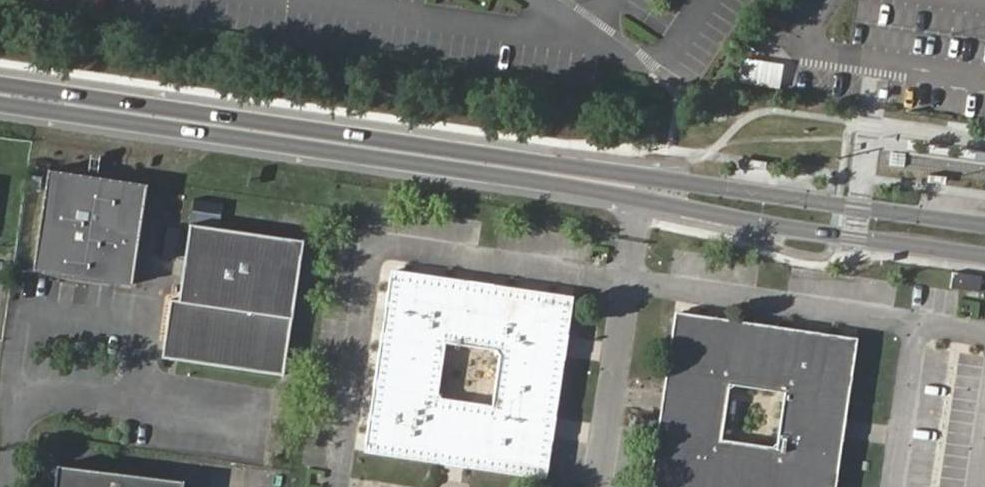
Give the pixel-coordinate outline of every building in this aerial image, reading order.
[(741,82),(776,87),(779,64),(745,59),(741,82)] [(976,149),(975,158),(984,159),(984,151),(976,149)] [(752,162),(751,167),(766,168),(768,160),(764,159),(752,158),(752,162)] [(48,163),(33,263),(130,277),(145,178),(48,163)] [(931,180),(930,185),(946,186),(947,178),(943,177),(931,176),(931,180)] [(175,308),(169,365),(288,382),(306,252),(190,233),(181,309),(175,308)] [(397,267),(370,443),(550,472),(576,295),(397,267)] [(981,276),(953,272),(951,288),(979,292),(981,276)] [(653,486),(655,486),(840,486),(861,340),(680,312),(653,486)] [(187,463),(62,446),(56,486),(183,486),(187,463)]
